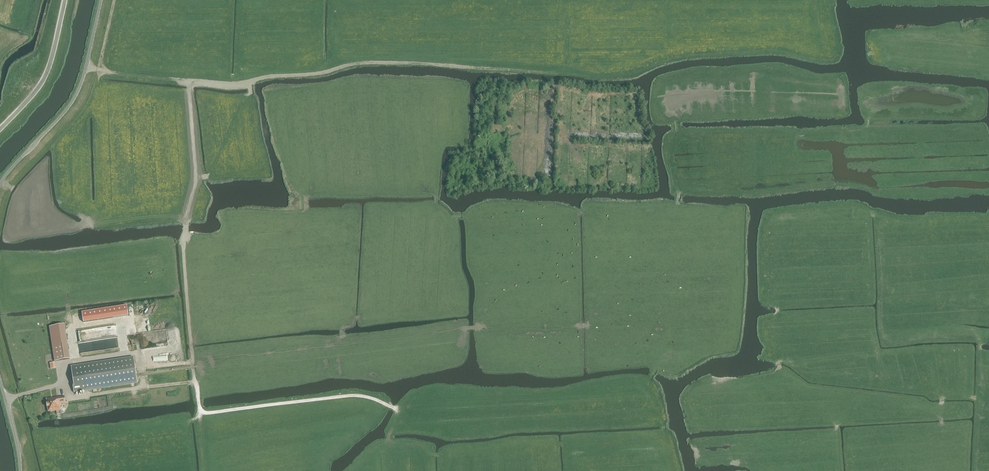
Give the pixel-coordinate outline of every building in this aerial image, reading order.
[(82,312),(83,322),(129,315),(127,305),(82,312)] [(50,327),(55,361),(70,359),(64,324),(50,327)] [(107,345),(120,343),(120,334),(84,338),(85,348),(107,345)] [(134,358),(71,367),(73,381),(72,382),(74,392),(137,383),(134,358)] [(61,403),(65,403),(65,396),(46,399),(47,403),(47,407),(48,407),(48,412),(61,410),(60,406),(61,406),(61,403)]
